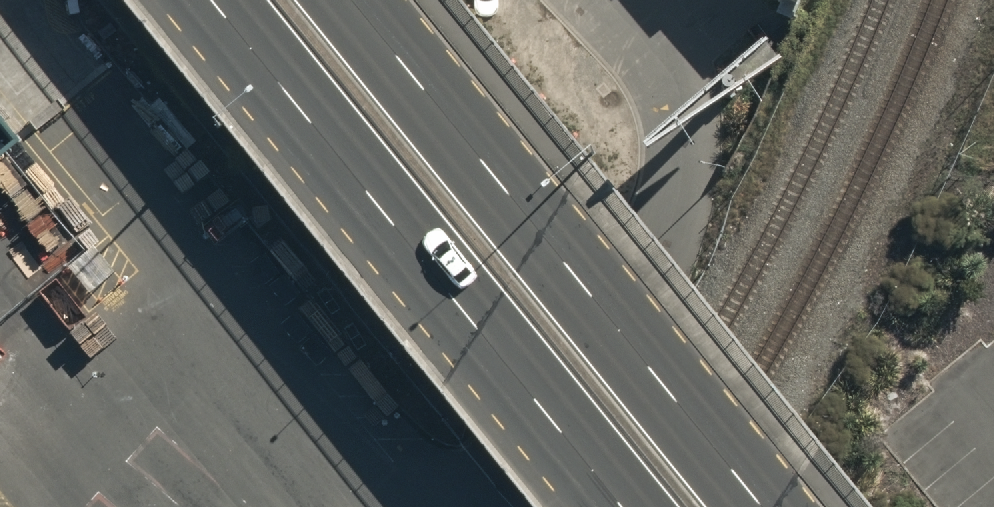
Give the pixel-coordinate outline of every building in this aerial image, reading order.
[(789,9),(793,0),(782,0),(789,9)] [(18,132),(0,112),(0,147),(18,132)]
